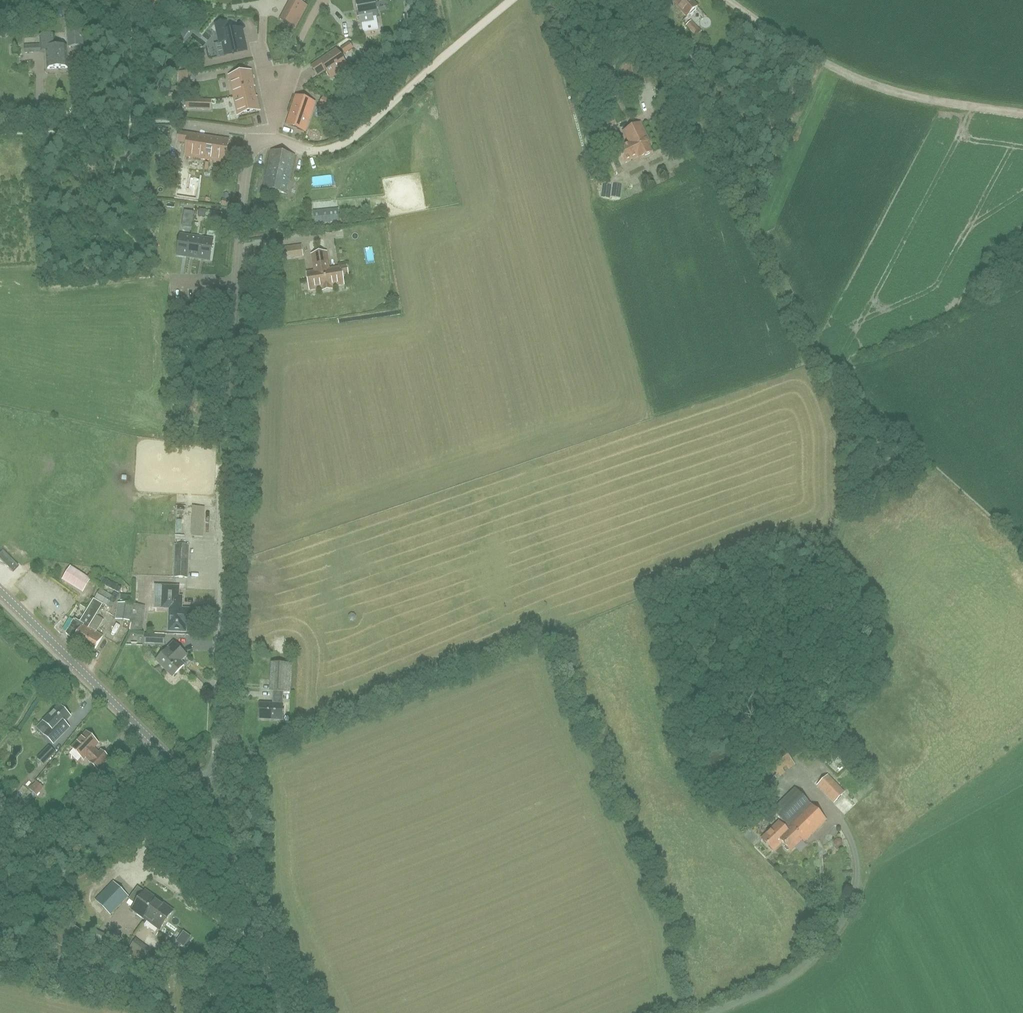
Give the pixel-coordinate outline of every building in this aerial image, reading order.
[(281,20),(295,27),(306,6),(295,0),(291,0),(281,20)] [(356,0),(360,27),(374,24),(373,18),(378,17),(375,0),(356,0)] [(698,7),(692,0),(680,0),(676,4),(688,17),(698,7)] [(181,18),(175,25),(179,29),(185,22),(181,18)] [(243,34),(241,28),(237,29),(229,31),(227,22),(214,24),(219,45),(222,44),(225,56),(247,52),(243,34)] [(702,33),(692,22),(687,26),(698,37),(702,33)] [(84,56),(83,47),(82,28),(67,29),(67,30),(68,30),(69,47),(75,47),(75,56),(84,56)] [(67,48),(55,49),(55,37),(40,37),(41,47),(47,47),(47,53),(48,70),(59,69),(68,69),(67,48)] [(349,43),(341,49),(344,54),(353,48),(349,43)] [(385,50),(367,45),(365,52),(383,57),(385,50)] [(336,49),(319,61),(325,70),(329,76),(346,64),(336,49)] [(588,74),(591,84),(610,77),(607,67),(588,74)] [(180,82),(189,82),(190,73),(181,72),(180,82)] [(246,93),(254,92),(252,87),(254,86),(251,72),(230,77),(234,96),(246,93)] [(246,93),(234,96),(238,116),(260,111),(257,98),(255,99),(254,92),(246,93)] [(315,103),(298,98),(292,115),(289,125),(288,126),(290,127),(290,126),(296,129),(305,132),(305,131),(308,121),(309,121),(315,103)] [(323,98),(320,105),(331,110),(337,113),(340,107),(334,103),(323,98)] [(195,109),(195,101),(187,100),(186,109),(195,109)] [(624,131),(630,144),(618,150),(624,162),(638,155),(640,158),(652,153),(648,144),(650,143),(640,123),(624,131)] [(208,148),(209,138),(189,134),(186,157),(206,160),(207,148),(208,148)] [(207,148),(206,160),(225,163),(229,140),(215,138),(209,138),(208,148),(207,148)] [(287,195),(295,157),(271,151),(263,190),(287,195)] [(197,201),(200,180),(190,178),(188,189),(178,187),(176,198),(197,201)] [(192,228),(194,212),(184,211),(182,226),(192,228)] [(177,255),(188,257),(191,237),(180,235),(177,255)] [(188,257),(199,259),(202,239),(191,237),(188,257)] [(202,239),(199,259),(210,261),(213,241),(202,239)] [(301,246),(274,250),(275,260),(302,256),(301,246)] [(342,276),(346,275),(345,267),(329,270),(326,253),(312,255),(315,272),(308,273),(310,290),(323,288),(323,291),(332,289),(331,287),(344,285),(342,276)] [(189,546),(176,545),(175,578),(187,578),(189,546)] [(0,556),(0,559),(13,572),(19,566),(4,552),(0,556)] [(63,580),(83,592),(91,580),(71,568),(63,580)] [(120,594),(123,589),(104,580),(102,585),(120,594)] [(112,610),(120,597),(114,594),(113,597),(101,590),(95,599),(112,610)] [(170,597),(169,623),(171,623),(171,631),(169,631),(169,632),(181,632),(185,632),(186,626),(192,627),(192,622),(192,610),(182,610),(182,598),(170,597)] [(96,633),(103,620),(96,616),(102,606),(93,601),(80,623),(75,620),(66,634),(74,642),(93,653),(103,637),(96,633)] [(142,633),(145,607),(118,603),(116,621),(131,623),(130,631),(142,633)] [(144,635),(144,643),(164,644),(164,636),(144,635)] [(180,662),(186,657),(180,651),(181,651),(174,644),(168,650),(156,661),(173,678),(184,666),(180,662)] [(292,665),(274,664),(273,692),(273,705),(260,704),(259,719),(282,721),(283,706),(282,706),(283,693),(290,693),(292,665)] [(53,744),(63,734),(70,727),(65,722),(70,717),(60,706),(44,722),(51,729),(45,736),(53,744)] [(83,760),(85,758),(97,770),(108,759),(101,752),(98,755),(93,750),(98,744),(87,734),(72,749),(83,760)] [(766,758),(770,763),(766,767),(773,778),(779,774),(780,776),(785,773),(783,770),(787,767),(789,770),(795,765),(781,746),(766,758)] [(38,758),(44,765),(55,754),(48,748),(38,758)] [(828,776),(818,786),(835,803),(844,793),(828,776)] [(30,790),(37,796),(44,788),(37,782),(30,790)] [(861,802),(874,795),(870,787),(857,794),(861,802)] [(804,842),(826,820),(795,789),(773,812),(788,827),(786,830),(779,823),(762,840),(774,851),(782,843),(786,846),(785,847),(785,849),(787,851),(789,851),(790,850),(791,852),(802,840),(804,842)] [(111,916),(129,897),(113,883),(96,901),(111,916)] [(174,912),(157,900),(146,892),(132,910),(160,930),(174,912)]
